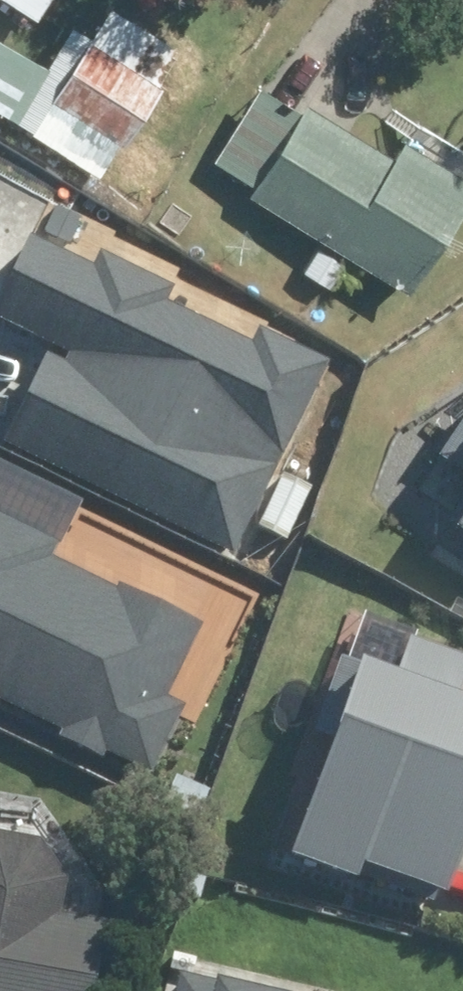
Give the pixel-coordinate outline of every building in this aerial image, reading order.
[(27,12),(35,0),(9,0),(27,12)] [(110,9),(38,116),(112,164),(183,58),(110,9)] [(47,89),(0,59),(0,107),(25,123),(38,102),(47,89)] [(247,199),(410,298),(462,209),(462,179),(403,143),(393,159),(307,107),(302,116),(257,89),(212,165),(253,191),(247,199)] [(29,234),(0,295),(0,317),(71,351),(66,362),(47,353),(4,443),(236,554),(330,359),(259,325),(251,341),(172,303),(179,288),(105,252),(97,267),(29,234)] [(342,269),(316,251),(303,268),(329,287),(342,269)] [(437,457),(462,475),(462,419),(437,457)] [(462,561),(462,498),(433,541),(462,561)] [(151,769),(183,703),(168,695),(204,622),(121,580),(118,585),(52,552),(58,539),(0,510),(0,696),(1,695),(63,726),(59,735),(104,758),(109,748),(151,769)] [(290,739),(307,744),(264,872),(369,907),(373,893),(439,915),(462,843),(462,692),(322,645),(290,739)] [(103,934),(56,927),(62,893),(33,853),(0,847),(0,990),(94,990),(103,934)] [(292,988),(219,971),(218,977),(179,968),(174,990),(291,990),(292,988)]
